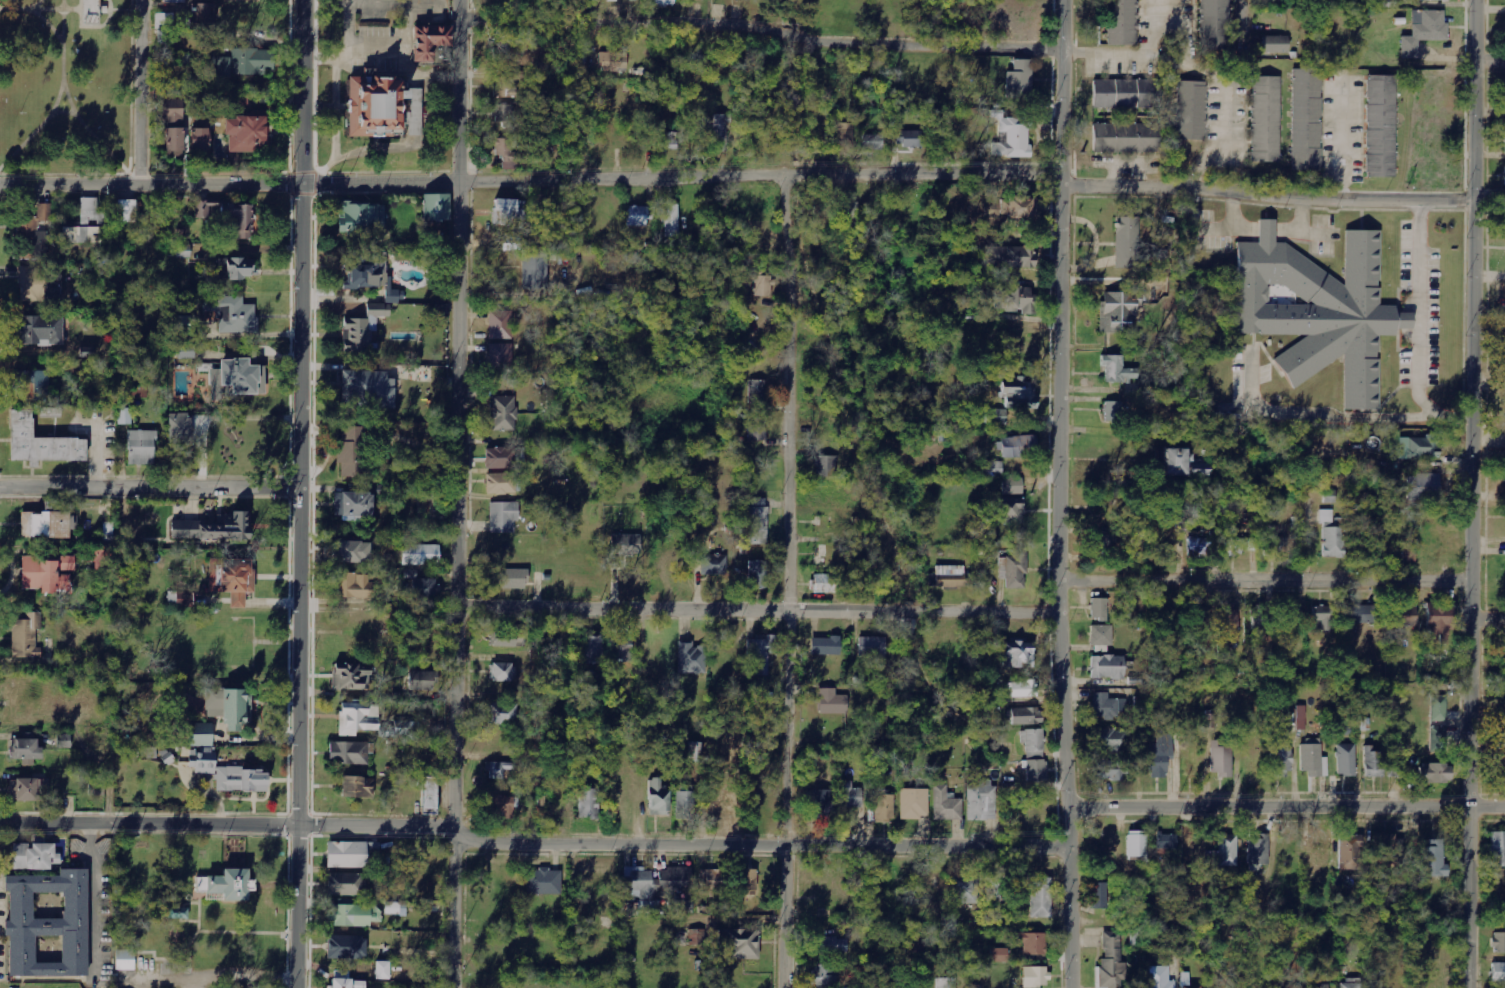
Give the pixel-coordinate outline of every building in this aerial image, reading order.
[(82,24),(97,24),(97,12),(107,12),(107,2),(97,2),(97,0),(82,0),(82,24)] [(1108,46),(1137,46),(1137,0),(1109,0),(1108,46)] [(1201,51),(1224,50),(1224,36),(1231,35),(1230,0),(1200,0),(1201,51)] [(214,3),(190,3),(190,22),(214,22),(214,3)] [(1401,59),(1419,59),(1419,41),(1446,42),(1447,11),(1412,11),(1412,37),(1401,37),(1401,59)] [(171,14),(156,14),(156,44),(171,44),(171,14)] [(438,49),(451,49),(451,25),(413,25),(413,63),(438,63),(438,49)] [(1289,54),(1289,37),(1263,36),(1262,53),(1289,54)] [(215,77),(276,78),(277,48),(216,47),(215,77)] [(627,72),(627,54),(599,53),(599,72),(627,72)] [(1006,99),(1032,100),(1033,61),(1014,60),(1013,73),(1007,73),(1006,99)] [(404,137),(403,78),(375,78),(375,69),(363,69),(363,77),(348,77),(348,138),(404,137)] [(1292,170),(1322,171),(1323,70),(1293,70),(1292,170)] [(1396,76),(1367,76),(1367,178),(1396,178),(1396,76)] [(1280,77),(1251,77),(1253,163),(1281,163),(1280,77)] [(517,89),(511,88),(512,78),(495,78),(495,98),(517,98),(517,89)] [(1093,80),(1094,109),(1149,108),(1148,80),(1093,80)] [(1177,140),(1206,141),(1208,82),(1178,82),(1177,140)] [(232,112),(249,113),(249,93),(232,93),(232,112)] [(183,128),(182,100),(162,100),(163,129),(183,128)] [(493,122),(513,122),(513,105),(493,105),(493,122)] [(1029,158),(1030,119),(1003,118),(1003,111),(992,111),(992,117),(999,117),(999,133),(1000,133),(1000,143),(993,143),(993,158),(1029,158)] [(728,115),(713,115),(714,152),(729,152),(728,115)] [(229,153),(254,154),(254,149),(271,149),(271,138),(265,138),(265,119),(224,117),(223,136),(229,136),(229,153)] [(1092,126),(1094,154),(1157,150),(1156,122),(1092,126)] [(183,157),(183,130),(165,130),(164,157),(183,157)] [(191,152),(208,152),(208,130),(190,130),(191,152)] [(897,147),(923,147),(923,131),(896,131),(897,147)] [(677,133),(655,134),(655,151),(677,151),(677,133)] [(863,150),(884,150),(884,135),(862,135),(863,150)] [(495,157),(503,157),(503,171),(521,170),(521,163),(528,163),(527,148),(517,149),(517,139),(494,140),(495,157)] [(424,222),(450,221),(450,195),(424,195),(424,222)] [(63,244),(101,243),(100,228),(88,228),(88,221),(98,221),(97,198),(80,199),(81,228),(62,228),(63,244)] [(1037,198),(1008,198),(1007,220),(1037,220),(1037,198)] [(117,223),(136,223),(136,201),(118,200),(117,223)] [(524,220),(525,201),(494,200),(493,226),(511,227),(511,220),(524,220)] [(384,203),(339,202),(339,231),(383,232),(384,203)] [(1007,203),(1001,203),(1000,226),(1014,226),(1014,220),(1006,220),(1007,203)] [(47,259),(47,231),(39,231),(38,223),(51,222),(51,204),(37,204),(37,217),(18,217),(19,260),(47,259)] [(665,238),(679,237),(679,205),(665,205),(665,238)] [(627,227),(648,227),(648,207),(628,206),(627,227)] [(1117,267),(1140,266),(1140,218),(1116,218),(1117,267)] [(1236,335),(1311,336),(1274,359),(1293,389),(1345,357),(1344,409),(1380,409),(1380,337),(1396,337),(1396,330),(1413,330),(1414,314),(1396,314),(1397,307),(1381,307),(1381,291),(1378,285),(1381,280),(1381,232),(1346,231),(1345,281),(1276,243),(1276,221),(1259,220),(1259,243),(1237,243),(1236,335)] [(1030,267),(1029,259),(1035,259),(1034,246),(999,247),(999,268),(1030,267)] [(386,253),(349,253),(349,279),(343,279),(343,288),(386,287),(386,253)] [(548,254),(523,255),(523,289),(549,289),(548,254)] [(219,258),(219,279),(249,278),(248,271),(254,271),(253,257),(219,258)] [(43,301),(42,267),(20,267),(21,301),(43,301)] [(755,296),(773,296),(773,276),(755,276),(755,296)] [(386,302),(404,302),(404,290),(391,290),(391,281),(386,281),(386,302)] [(995,311),(1022,311),(1022,315),(1032,315),(1032,288),(995,287),(995,311)] [(1137,294),(1102,293),(1101,334),(1129,335),(1129,323),(1136,324),(1137,294)] [(203,312),(219,312),(219,333),(257,333),(257,304),(243,304),(243,295),(203,295),(203,312)] [(344,318),(343,351),(370,351),(371,331),(377,331),(377,317),(389,317),(389,304),(366,304),(366,318),(344,318)] [(490,339),(512,338),(511,309),(489,310),(490,339)] [(63,345),(63,316),(21,317),(22,345),(63,345)] [(179,333),(196,333),(195,316),(178,316),(179,333)] [(1026,350),(1025,329),(1012,329),(1012,350),(1026,350)] [(512,343),(489,344),(490,372),(512,371),(512,343)] [(193,344),(177,345),(177,358),(194,358),(193,344)] [(1106,383),(1138,383),(1139,369),(1124,369),(1124,356),(1102,356),(1102,367),(1107,368),(1106,383)] [(265,365),(247,365),(247,358),(219,358),(219,385),(230,385),(231,394),(265,394),(265,365)] [(15,371),(16,399),(48,398),(47,370),(15,371)] [(387,371),(342,370),(341,407),(394,408),(394,379),(387,378),(387,371)] [(210,396),(218,396),(219,371),(211,371),(210,396)] [(765,402),(764,380),(750,380),(750,403),(765,402)] [(1035,382),(1003,383),(1004,403),(1021,403),(1021,411),(1037,410),(1035,382)] [(516,396),(491,396),(492,431),(517,430),(516,396)] [(1106,422),(1122,422),(1123,402),(1106,402),(1106,422)] [(37,460),(85,461),(86,438),(32,437),(33,410),(10,409),(10,460),(28,460),(28,467),(37,467),(37,460)] [(1006,409),(982,409),(982,424),(1006,424),(1006,409)] [(167,447),(190,448),(190,414),(168,413),(167,447)] [(749,441),(767,441),(768,415),(749,415),(749,441)] [(341,476),(362,476),(363,427),(342,426),(342,442),(336,442),(335,471),(341,471),(341,476)] [(128,431),(127,465),(155,465),(155,431),(128,431)] [(1002,458),(1037,457),(1036,436),(1001,437),(1002,458)] [(1399,458),(1439,457),(1439,438),(1398,438),(1399,458)] [(486,447),(487,469),(514,468),(514,447),(486,447)] [(1190,462),(1189,447),(1163,448),(1164,476),(1210,474),(1210,461),(1190,462)] [(524,448),(516,448),(516,463),(525,463),(524,448)] [(837,476),(837,456),(816,456),(816,476),(837,476)] [(1004,462),(983,462),(983,477),(1003,477),(1004,462)] [(487,494),(515,493),(515,473),(487,474),(487,494)] [(1440,475),(1408,474),(1407,500),(1440,501),(1440,475)] [(1024,493),(1023,478),(1002,479),(1003,494),(1024,493)] [(371,521),(372,492),(334,491),(334,516),(342,516),(342,521),(371,521)] [(750,545),(769,544),(768,498),(749,498),(750,545)] [(1023,524),(1024,499),(993,498),(992,523),(1023,524)] [(490,532),(517,533),(517,502),(490,502),(490,532)] [(1333,510),(1320,510),(1320,524),(1334,523),(1333,510)] [(68,538),(68,530),(77,530),(77,516),(68,515),(69,512),(21,511),(20,537),(68,538)] [(171,539),(248,540),(248,512),(222,512),(222,522),(171,522),(171,539)] [(1323,527),(1324,558),(1345,558),(1345,527),(1323,527)] [(641,534),(611,535),(612,555),(641,555),(641,534)] [(1095,555),(1115,555),(1114,535),(1095,535),(1095,555)] [(1256,551),(1256,537),(1225,538),(1226,556),(1245,556),(1245,551),(1256,551)] [(1203,551),(1203,547),(1210,547),(1210,539),(1189,538),(1189,550),(1203,551)] [(1262,555),(1286,555),(1286,538),(1262,538),(1262,555)] [(244,560),(250,560),(251,541),(238,540),(237,552),(244,552),(244,560)] [(336,562),(372,562),(372,541),(336,541),(336,562)] [(403,565),(440,566),(440,545),(403,545),(403,565)] [(94,570),(108,570),(109,547),(94,546),(94,570)] [(1007,589),(1027,589),(1026,551),(999,551),(1000,579),(1007,579),(1007,589)] [(21,589),(41,589),(41,592),(71,591),(71,572),(75,572),(74,556),(56,556),(56,561),(37,561),(37,555),(21,556),(21,589)] [(702,575),(728,575),(727,555),(702,555),(702,575)] [(209,592),(216,592),(216,598),(230,598),(230,608),(245,608),(245,592),(254,593),(254,570),(250,570),(250,560),(209,559),(209,592)] [(766,589),(767,561),(749,560),(748,589),(766,589)] [(965,566),(936,565),(935,587),(965,587),(965,566)] [(130,567),(116,567),(116,579),(130,580),(130,567)] [(498,589),(527,588),(527,569),(497,570),(498,589)] [(371,573),(337,573),(337,597),(371,597),(371,573)] [(837,575),(814,575),(814,593),(836,593),(837,575)] [(413,598),(438,598),(438,579),(413,578),(413,598)] [(1107,598),(1092,599),(1092,620),(1108,620),(1107,598)] [(1426,605),(1426,637),(1435,637),(1435,636),(1451,635),(1450,604),(1426,605)] [(1217,606),(1220,670),(1235,669),(1234,647),(1239,646),(1237,605),(1217,606)] [(1375,622),(1374,605),(1347,606),(1348,623),(1375,622)] [(1330,607),(1314,607),(1314,620),(1321,620),(1322,631),(1331,630),(1330,607)] [(1417,624),(1414,607),(1393,611),(1396,627),(1417,624)] [(12,658),(39,658),(39,630),(41,630),(42,612),(26,612),(26,620),(13,620),(12,658)] [(1113,626),(1091,625),(1091,645),(1113,646),(1113,626)] [(602,635),(586,635),(587,664),(603,663),(602,635)] [(748,639),(747,660),(756,660),(756,675),(768,676),(769,654),(776,654),(776,635),(756,635),(756,639),(748,639)] [(812,637),(811,655),(840,656),(840,638),(812,637)] [(885,657),(886,637),(859,637),(859,657),(885,657)] [(1034,668),(1033,640),(1004,641),(1005,668),(1034,668)] [(705,674),(706,647),(694,646),(694,643),(679,642),(678,673),(705,674)] [(614,645),(615,662),(633,662),(632,644),(614,645)] [(1091,678),(1124,679),(1125,656),(1091,656),(1091,678)] [(333,664),(333,691),(371,689),(370,663),(333,664)] [(515,664),(492,663),(491,681),(514,682),(515,664)] [(1206,680),(1206,669),(1188,668),(1187,679),(1206,680)] [(434,691),(434,671),(409,671),(409,691),(434,691)] [(1009,697),(1037,697),(1037,681),(1009,682),(1009,697)] [(220,689),(206,689),(206,717),(221,717),(220,689)] [(238,732),(238,723),(251,724),(252,712),(257,712),(258,701),(251,700),(251,691),(223,690),(222,731),(238,732)] [(819,714),(847,714),(846,690),(819,690),(819,714)] [(1109,693),(1093,693),(1093,720),(1119,719),(1119,714),(1127,714),(1127,698),(1109,699),(1109,693)] [(1446,725),(1447,696),(1433,695),(1431,723),(1446,725)] [(488,724),(516,725),(517,700),(488,699),(488,724)] [(339,736),(356,736),(356,730),(377,730),(378,704),(340,703),(339,736)] [(1298,730),(1307,729),(1306,706),(1297,706),(1298,730)] [(1041,708),(1011,708),(1011,725),(1041,724),(1041,708)] [(1217,728),(1217,714),(1206,714),(1205,728),(1217,728)] [(395,736),(421,736),(420,721),(394,722),(395,736)] [(212,724),(188,724),(187,746),(212,747),(212,724)] [(1430,750),(1447,750),(1447,727),(1431,727),(1430,750)] [(1028,782),(1046,781),(1044,729),(1021,730),(1021,744),(1026,743),(1028,782)] [(1096,729),(1095,751),(1127,752),(1127,730),(1096,729)] [(1174,732),(1157,732),(1157,743),(1149,744),(1150,778),(1168,777),(1167,758),(1174,757),(1174,732)] [(56,748),(70,748),(70,734),(56,735),(56,748)] [(37,739),(11,739),(11,760),(22,760),(22,766),(34,766),(34,760),(41,760),(42,747),(37,747),(37,739)] [(1211,773),(1219,773),(1219,777),(1233,778),(1233,741),(1211,740),(1211,773)] [(368,764),(367,742),(330,742),(330,764),(368,764)] [(702,761),(702,743),(689,742),(689,761),(702,761)] [(1322,757),(1322,744),(1302,744),(1301,771),(1309,772),(1309,777),(1328,777),(1329,757),(1322,757)] [(1356,745),(1337,745),(1338,776),(1356,776),(1356,745)] [(1365,777),(1383,777),(1383,745),(1365,745),(1365,777)] [(1291,778),(1292,746),(1272,746),(1272,777),(1291,778)] [(216,749),(197,749),(196,761),(193,761),(192,774),(215,774),(216,749)] [(1401,776),(1402,759),(1390,758),(1389,776),(1401,776)] [(1095,760),(1096,780),(1128,780),(1128,759),(1095,760)] [(488,779),(505,779),(505,770),(515,770),(515,762),(488,762),(488,779)] [(1420,783),(1452,783),(1451,763),(1419,764),(1420,783)] [(216,792),(267,791),(267,770),(237,771),(237,767),(216,767),(216,792)] [(371,798),(372,787),(363,787),(363,776),(342,776),(341,797),(371,798)] [(422,814),(436,814),(436,777),(422,777),(422,814)] [(670,787),(661,787),(662,778),(650,778),(649,815),(669,815),(670,787)] [(9,801),(40,801),(40,792),(46,793),(46,779),(10,779),(9,801)] [(967,786),(968,821),(996,821),(995,780),(979,781),(979,786),(967,786)] [(863,808),(863,789),(853,788),(853,781),(840,781),(840,807),(863,808)] [(104,795),(104,783),(89,783),(90,795),(104,795)] [(963,820),(963,799),(955,799),(955,794),(948,793),(948,785),(935,785),(934,820),(963,820)] [(599,789),(581,789),(582,819),(600,818),(599,789)] [(806,818),(834,818),(835,790),(807,789),(806,818)] [(901,818),(929,818),(929,789),(902,789),(901,818)] [(694,792),(677,791),(676,819),(693,820),(694,792)] [(876,822),(895,821),(895,794),(875,795),(876,822)] [(489,814),(513,815),(514,796),(489,796),(489,814)] [(1127,857),(1147,857),(1148,831),(1128,831),(1127,857)] [(1491,832),(1491,867),(1504,867),(1504,832),(1491,832)] [(1178,834),(1158,835),(1159,850),(1178,848),(1178,834)] [(1269,864),(1269,834),(1258,834),(1258,839),(1249,838),(1249,864),(1269,864)] [(1397,834),(1374,834),(1373,868),(1396,869),(1397,834)] [(1206,851),(1206,866),(1237,867),(1238,835),(1220,835),(1219,851),(1206,851)] [(1331,880),(1331,836),(1311,835),(1310,879),(1331,880)] [(1340,871),(1363,870),(1362,836),(1339,837),(1340,871)] [(1424,877),(1449,876),(1449,865),(1444,865),(1444,840),(1423,840),(1424,877)] [(381,843),(327,841),(327,867),(367,868),(367,855),(381,856),(381,843)] [(53,845),(24,845),(24,843),(12,844),(13,870),(50,869),(50,864),(61,864),(60,854),(53,854),(53,845)] [(220,874),(220,867),(248,867),(248,876),(252,876),(252,889),(247,889),(247,898),(204,898),(204,890),(195,891),(195,877),(205,876),(205,874),(220,874)] [(667,868),(667,875),(660,875),(661,894),(691,893),(690,867),(667,868)] [(625,869),(625,892),(641,892),(641,899),(654,899),(654,885),(652,885),(652,868),(625,869)] [(740,869),(741,895),(758,894),(757,869),(740,869)] [(561,894),(561,870),(526,870),(527,894),(561,894)] [(701,895),(719,895),(719,870),(701,870),(701,895)] [(88,872),(88,978),(10,979),(9,940),(4,940),(4,922),(9,922),(9,892),(5,892),(5,879),(60,879),(61,872),(88,872)] [(327,895),(363,896),(363,873),(328,873),(327,895)] [(954,904),(977,904),(978,877),(954,877),(954,904)] [(1005,877),(988,877),(987,901),(1004,902),(1005,877)] [(1051,918),(1052,878),(1023,877),(1022,899),(1031,899),(1030,918),(1051,918)] [(1107,883),(1093,883),(1093,909),(1108,909),(1107,883)] [(733,912),(742,913),(742,906),(749,906),(749,896),(734,895),(733,912)] [(677,901),(677,913),(694,913),(693,901),(677,901)] [(371,927),(371,922),(381,922),(382,906),(328,905),(328,926),(371,927)] [(170,919),(188,918),(188,908),(169,908),(170,919)] [(703,929),(690,929),(690,945),(703,945),(703,929)] [(758,929),(720,930),(720,959),(759,959),(758,929)] [(1126,962),(1122,962),(1121,931),(1103,932),(1104,967),(1095,967),(1096,987),(1127,987),(1126,962)] [(1047,934),(1016,933),(1016,943),(1024,943),(1024,955),(1047,956),(1047,934)] [(1494,933),(1494,953),(1504,953),(1504,933),(1494,933)] [(327,959),(366,959),(367,935),(328,934),(327,959)] [(847,938),(813,937),(813,953),(847,954),(847,938)] [(1008,962),(1008,949),(991,949),(992,963),(1008,962)] [(134,971),(135,951),(116,951),(116,970),(134,971)] [(389,962),(375,961),(375,979),(389,979),(389,962)] [(1492,963),(1492,983),(1504,983),(1504,963),(1492,963)] [(837,986),(838,966),(813,966),(812,986),(837,986)] [(1148,966),(1148,987),(1176,987),(1176,981),(1170,981),(1170,966),(1148,966)] [(1049,967),(1024,967),(1023,987),(1048,987),(1049,967)] [(349,981),(350,971),(332,971),(332,987),(365,987),(365,981),(349,981)] [(936,987),(956,987),(956,978),(936,979),(936,987)] [(1362,980),(1341,980),(1341,987),(1362,987),(1362,980)]
